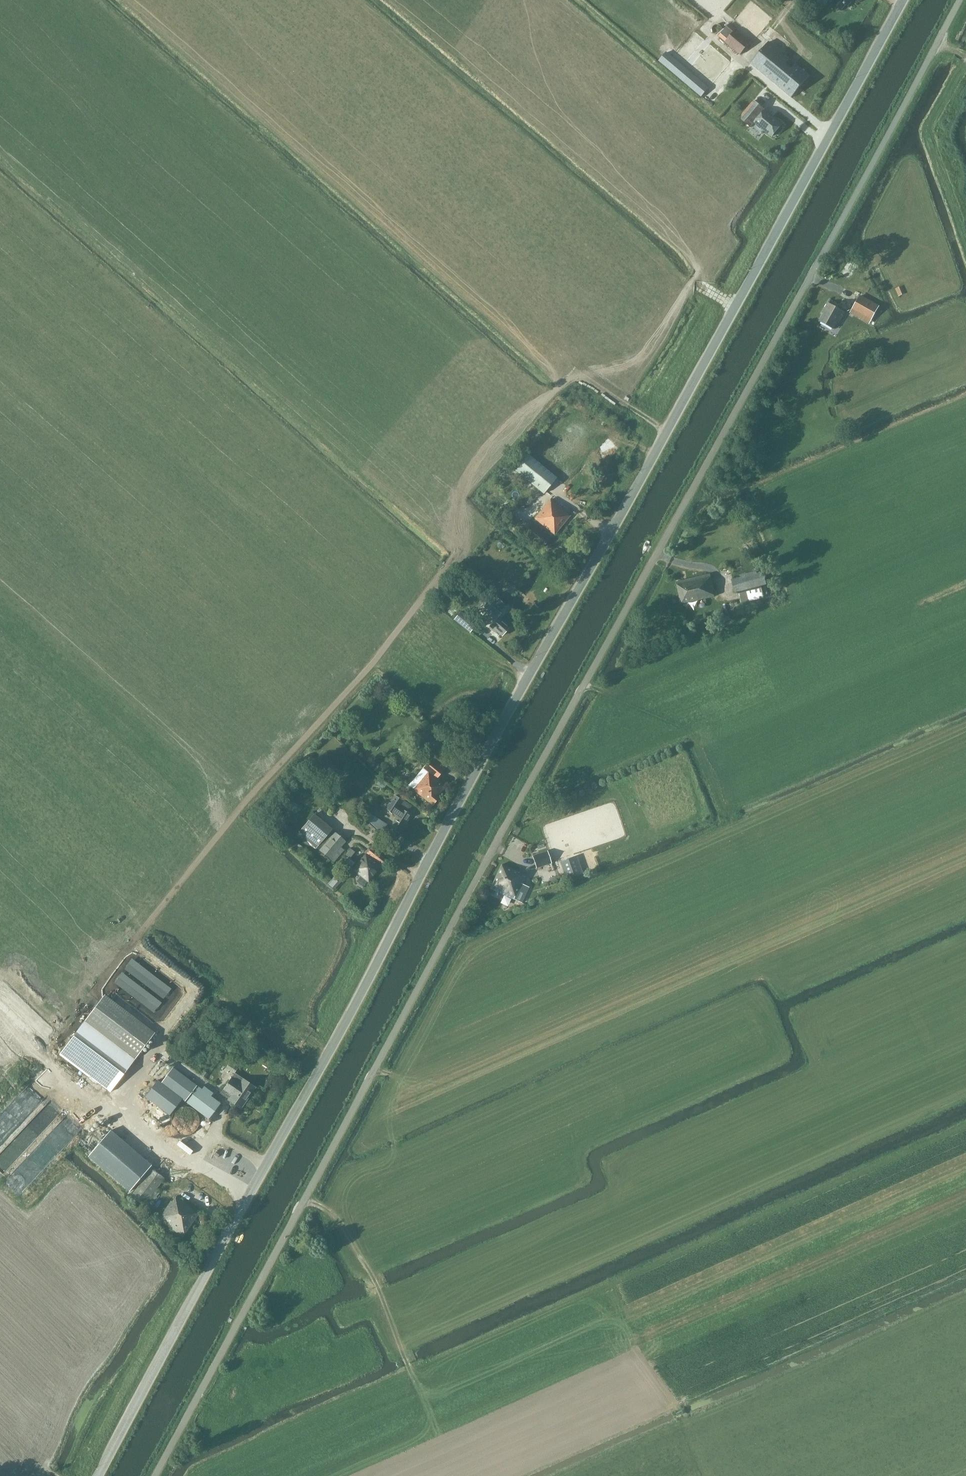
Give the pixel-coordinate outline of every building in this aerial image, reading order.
[(833,4),(841,11),(850,0),(851,2),(853,0),(836,0),(833,4)] [(717,17),(715,26),(722,27),(724,19),(717,17)] [(743,48),(754,36),(733,17),(722,29),(743,48)] [(723,31),(719,36),(726,42),(730,36),(723,31)] [(768,42),(751,63),(792,97),(809,76),(795,64),(792,68),(785,62),(789,58),(782,53),(768,42)] [(666,51),(659,60),(665,66),(695,92),(701,97),(709,88),(703,82),(699,87),(668,61),(672,57),(666,51)] [(716,78),(712,84),(720,89),(724,83),(716,78)] [(771,137),(782,125),(754,101),(740,117),(751,127),(755,123),(771,137)] [(901,285),(894,288),(897,295),(904,293),(901,285)] [(872,320),(879,307),(860,296),(853,309),(872,320)] [(825,314),(820,322),(834,330),(839,322),(840,323),(845,313),(829,304),(824,314),(825,314)] [(515,471),(544,494),(557,477),(528,454),(515,471)] [(554,534),(569,516),(550,501),(545,507),(539,514),(535,519),(554,534)] [(733,579),(734,580),(737,592),(739,592),(742,603),(765,598),(761,586),(766,585),(763,571),(733,579)] [(685,580),(676,582),(681,604),(714,597),(713,591),(714,591),(710,574),(685,580)] [(500,601),(505,603),(509,596),(503,593),(500,601)] [(488,611),(484,616),(493,624),(489,628),(494,632),(496,631),(502,636),(509,628),(494,615),(504,604),(495,596),(484,608),(488,611)] [(476,624),(461,611),(454,620),(469,632),(476,624)] [(415,748),(408,758),(415,762),(422,753),(415,748)] [(428,772),(414,790),(433,805),(439,797),(437,796),(445,786),(438,780),(440,778),(438,776),(447,764),(434,754),(422,768),(428,772)] [(455,758),(449,765),(454,769),(460,761),(455,758)] [(328,768),(323,774),(331,781),(336,775),(328,768)] [(406,813),(410,807),(394,796),(385,810),(397,818),(390,829),(398,834),(410,815),(406,813)] [(362,801),(356,809),(362,814),(368,806),(362,801)] [(276,810),(268,815),(273,823),(281,817),(276,810)] [(314,814),(298,832),(317,847),(332,829),(314,814)] [(387,825),(374,817),(370,823),(390,842),(396,835),(388,829),(387,825)] [(332,829),(317,847),(320,850),(319,852),(329,860),(340,848),(346,841),(332,829)] [(373,843),(370,848),(385,858),(388,853),(373,843)] [(367,883),(386,860),(371,849),(363,859),(362,858),(352,870),(367,883)] [(533,855),(537,868),(552,863),(549,851),(533,855)] [(560,861),(563,869),(568,867),(572,876),(580,873),(578,868),(574,856),(560,861)] [(522,884),(525,876),(519,874),(519,872),(502,864),(490,889),(513,899),(522,903),(529,887),(522,884)] [(373,877),(376,885),(383,882),(380,874),(373,877)] [(111,1092),(136,1058),(153,1036),(103,997),(86,1020),(73,1038),(61,1054),(106,1088),(111,1092)] [(185,1100),(197,1085),(173,1067),(161,1082),(158,1079),(145,1096),(170,1115),(182,1098),(185,1100)] [(240,1109),(255,1087),(235,1073),(222,1092),(230,1098),(228,1100),(240,1109)] [(209,1118),(220,1103),(198,1086),(187,1102),(209,1118)] [(163,1123),(167,1116),(149,1106),(145,1113),(163,1123)] [(94,1151),(139,1184),(160,1157),(114,1125),(94,1151)] [(157,1189),(165,1178),(152,1168),(139,1184),(131,1196),(147,1207),(154,1197),(156,1198),(160,1191),(157,1189)] [(182,1237),(198,1213),(176,1197),(172,1203),(170,1202),(158,1220),(182,1237)]
